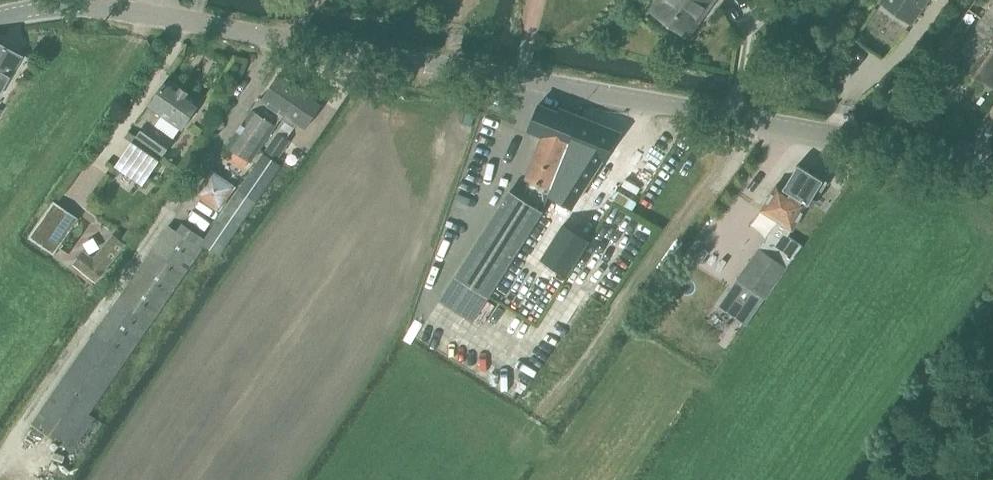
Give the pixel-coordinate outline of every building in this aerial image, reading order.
[(653,9),(690,36),(715,0),(659,0),(653,9)] [(928,0),(882,0),(881,1),(913,23),(928,0)] [(956,60),(992,85),(992,5),(956,60)] [(9,77),(21,57),(0,45),(0,72),(9,77)] [(9,77),(0,72),(0,93),(9,77)] [(252,162),(282,118),(302,86),(282,72),(263,99),(261,98),(228,146),(252,162)] [(148,121),(120,160),(116,167),(141,185),(174,139),(156,127),(164,116),(182,129),(202,101),(170,79),(143,117),(148,121)] [(302,86),(282,118),(295,128),(298,124),(306,129),(324,101),(302,86)] [(540,104),(529,130),(544,136),(547,128),(572,138),(580,116),(568,111),(561,108),(559,112),(540,104)] [(553,188),(551,194),(573,208),(620,132),(580,116),(572,138),(553,188)] [(544,136),(527,178),(553,188),(572,138),(547,128),(544,136)] [(279,159),(292,140),(279,131),(266,150),(279,159)] [(177,230),(168,224),(32,425),(80,458),(92,439),(91,439),(103,421),(91,413),(206,244),(221,255),(280,168),(263,156),(207,238),(183,221),(177,230)] [(785,189),(778,185),(762,210),(793,229),(823,180),(799,166),(785,189)] [(221,211),(238,186),(212,169),(195,194),(221,211)] [(508,186),(510,179),(502,178),(501,185),(508,186)] [(511,189),(455,276),(482,293),(490,297),(545,211),(511,189)] [(55,208),(38,234),(46,240),(44,243),(56,251),(75,221),(55,208)] [(760,248),(740,276),(730,290),(753,307),(763,293),(766,296),(803,245),(795,239),(791,244),(786,240),(793,231),(779,221),(759,247),(760,248)] [(564,225),(542,259),(568,275),(590,241),(564,225)] [(84,249),(73,264),(97,282),(108,269),(106,267),(117,253),(106,245),(96,258),(84,249)]
